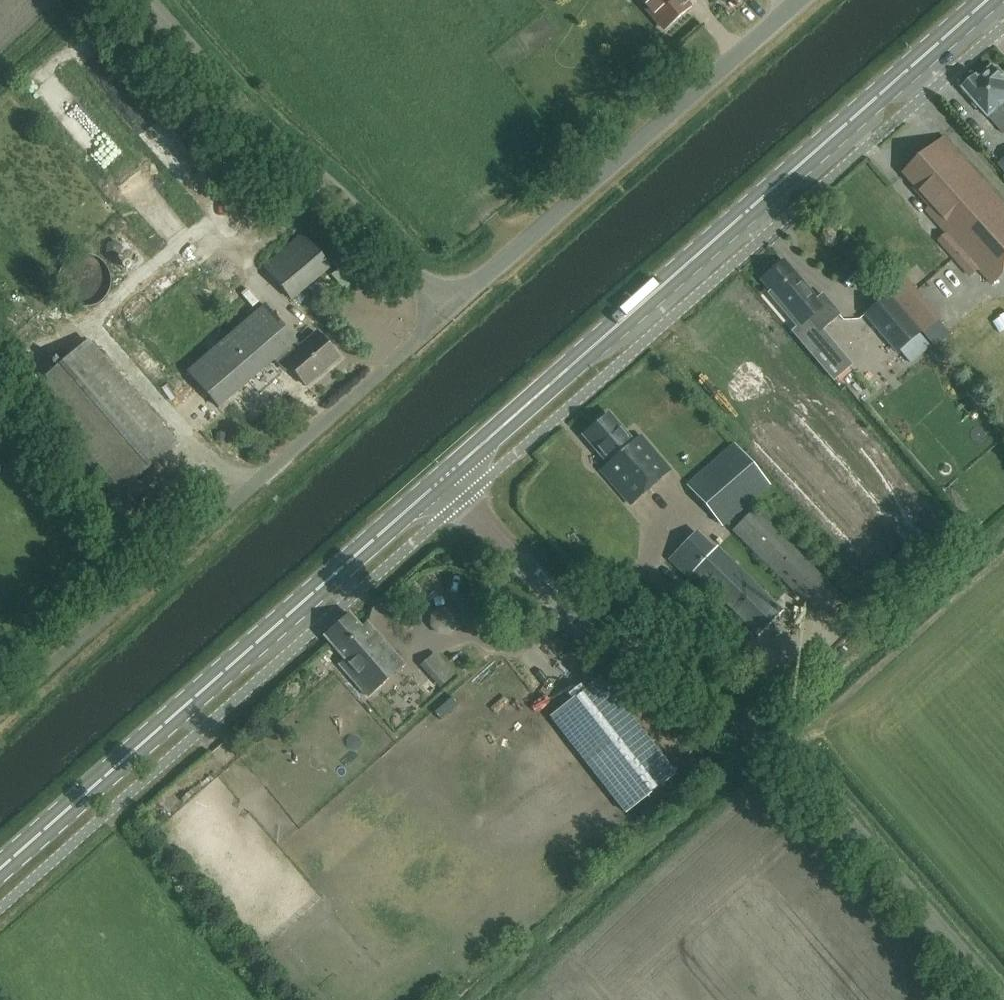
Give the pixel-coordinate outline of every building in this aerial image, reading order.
[(665,30),(689,9),(684,4),(689,0),(638,0),(665,30)] [(992,68),(980,79),(973,71),(960,83),(963,86),(962,87),(989,116),(1003,133),(1003,81),(1003,80),(1003,79),(1003,74),(999,69),(994,70),(992,68)] [(1003,272),(1003,205),(945,137),(905,172),(921,190),(918,192),(930,205),(927,208),(958,244),(951,250),(956,256),(954,257),(970,275),(978,267),(992,282),(1003,272)] [(110,174),(129,153),(113,138),(94,160),(110,174)] [(167,244),(180,235),(144,185),(132,193),(167,244)] [(290,299),(329,267),(302,234),(263,266),(290,299)] [(821,306),(815,299),(782,261),(778,264),(777,263),(773,262),(769,264),(766,266),(764,270),(764,274),(765,276),(761,279),(771,291),(768,293),(797,328),(808,319),(818,332),(821,330),(840,313),(829,300),(821,306)] [(926,328),(942,311),(903,274),(887,290),(926,328)] [(865,314),(897,352),(918,333),(886,296),(865,314)] [(279,367),(284,362),(305,386),(337,357),(315,332),(299,346),(263,305),(187,372),(219,408),(274,360),(279,367)] [(797,328),(793,332),(813,356),(831,341),(821,330),(818,332),(808,319),(797,328)] [(177,444),(88,341),(32,388),(92,457),(86,462),(116,496),(177,444)] [(596,421),(596,425),(584,435),(608,464),(601,470),(629,504),(669,469),(640,435),(632,442),(608,415),(605,417),(601,417),(596,421)] [(726,526),(771,487),(734,445),(689,484),(726,526)] [(574,501),(589,501),(589,486),(575,486),(574,501)] [(814,612),(835,591),(753,511),(732,532),(814,612)] [(692,572),(758,637),(783,611),(717,547),(692,572)] [(366,696),(402,664),(367,623),(361,628),(349,615),(325,636),(345,659),(339,665),(366,696)] [(828,646),(810,656),(815,665),(833,654),(828,646)] [(599,678),(550,717),(626,813),(674,775),(599,678)] [(410,745),(394,748),(397,761),(413,758),(410,745)]
